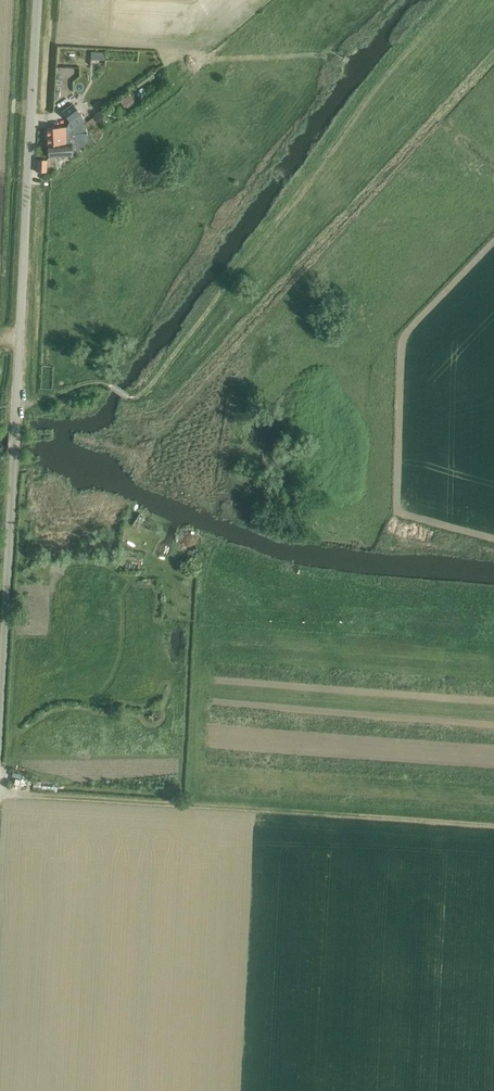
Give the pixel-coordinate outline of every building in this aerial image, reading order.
[(159,68),(155,62),(149,67),(153,72),(159,68)] [(47,128),(47,131),(47,135),(48,146),(69,144),(69,140),(68,135),(68,134),(83,124),(86,122),(80,113),(73,104),(62,111),(70,121),(68,124),(67,127),(47,128)] [(69,144),(48,146),(49,152),(49,157),(49,158),(72,155),(72,150),(77,150),(88,140),(87,135),(88,135),(87,132),(86,128),(83,124),(68,134),(68,135),(69,140),(69,144)] [(35,171),(45,172),(47,160),(37,159),(35,171)]
